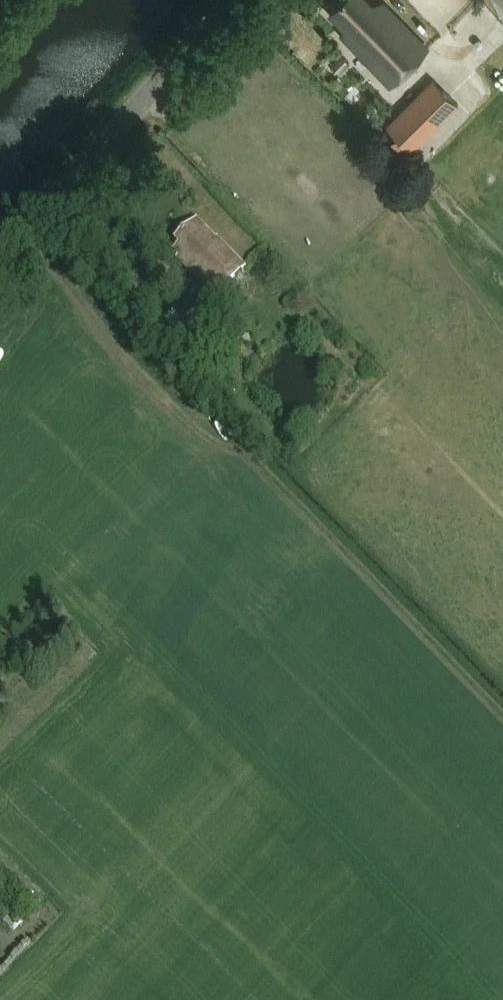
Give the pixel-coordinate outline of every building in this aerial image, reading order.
[(330,11),(346,28),(341,34),(391,85),(428,49),(382,3),(370,4),(366,0),(341,0),(330,11)] [(432,77),(384,123),(411,151),(458,104),(432,77)] [(213,297),(244,268),(217,239),(216,241),(196,221),(175,241),(179,246),(174,251),(179,257),(177,259),(213,297)] [(203,315),(212,306),(195,289),(186,297),(203,315)]
